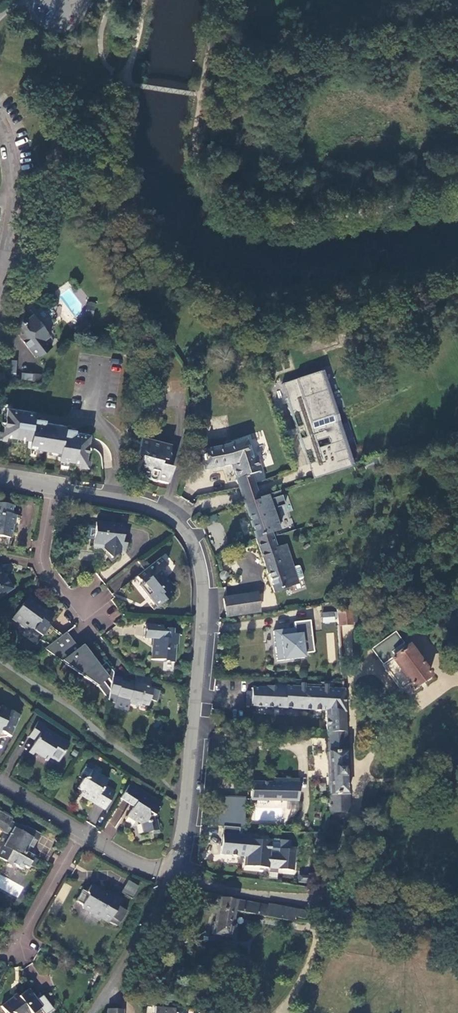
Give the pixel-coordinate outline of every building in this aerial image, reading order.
[(91,316),(93,303),(87,302),(85,315),(91,316)] [(43,327),(40,322),(36,322),(31,315),(29,317),(29,316),(23,309),(15,333),(33,357),(38,357),(51,347),(45,339),(48,337),(43,330),(43,327)] [(7,361),(6,377),(16,377),(16,362),(7,361)] [(327,370),(285,381),(311,478),(353,467),(327,370)] [(39,383),(40,375),(20,373),(20,381),(39,383)] [(274,414),(274,400),(270,400),(269,404),(266,404),(266,413),(274,414)] [(5,409),(1,433),(0,433),(0,442),(5,443),(6,439),(30,442),(29,449),(59,453),(58,461),(80,464),(80,469),(88,471),(90,462),(85,461),(88,436),(73,434),(74,431),(72,428),(67,427),(65,429),(62,429),(62,427),(43,424),(43,420),(41,418),(38,418),(35,420),(32,419),(33,413),(5,409)] [(140,440),(135,457),(140,458),(135,476),(145,479),(146,477),(157,480),(156,482),(166,485),(170,470),(159,467),(160,461),(165,462),(169,448),(140,440)] [(200,453),(189,455),(190,459),(189,459),(190,465),(191,465),(193,472),(203,470),(204,470),(230,465),(244,506),(262,500),(261,498),(268,496),(267,490),(272,489),(268,477),(264,478),(256,456),(250,457),(245,440),(220,447),(200,451),(200,453)] [(244,506),(255,539),(272,532),(273,534),(278,532),(274,518),(271,508),(272,508),(268,496),(261,498),(262,500),(244,506)] [(0,504),(0,537),(6,539),(10,515),(7,514),(9,505),(0,504)] [(122,535),(123,525),(95,523),(93,545),(103,546),(103,549),(112,558),(120,550),(121,545),(126,546),(126,536),(122,535)] [(272,532),(255,539),(274,592),(298,584),(297,580),(302,579),(303,577),(299,567),(297,566),(293,567),(285,545),(275,548),(272,538),(274,537),(273,534),(272,532)] [(160,558),(138,575),(143,583),(140,585),(154,603),(155,601),(159,605),(174,594),(170,588),(172,586),(161,570),(166,566),(160,558)] [(1,576),(0,577),(0,596),(11,589),(2,575),(1,576)] [(223,597),(225,617),(260,611),(257,592),(223,597)] [(46,624),(42,618),(38,618),(36,615),(38,613),(35,609),(27,599),(5,614),(15,628),(23,631),(30,639),(39,633),(37,630),(46,624)] [(40,605),(35,609),(38,613),(43,610),(40,605)] [(338,625),(352,624),(350,605),(337,606),(338,625)] [(335,611),(321,612),(322,622),(335,622),(335,611)] [(295,627),(274,630),(278,660),(305,657),(305,652),(314,651),(311,619),(295,621),(295,627)] [(335,622),(322,624),(323,633),(336,631),(335,622)] [(166,631),(157,630),(145,629),(144,642),(154,643),(154,645),(152,645),(151,659),(163,660),(164,662),(174,662),(176,646),(177,646),(177,635),(173,634),(173,629),(166,629),(166,631)] [(78,647),(67,633),(53,642),(68,660),(64,663),(97,687),(103,683),(101,680),(104,675),(112,684),(112,679),(114,673),(113,671),(107,663),(100,666),(85,647),(80,650),(78,647)] [(327,662),(336,662),(334,633),(326,633),(327,662)] [(404,649),(394,634),(372,649),(381,662),(381,661),(383,665),(382,666),(400,690),(408,685),(411,688),(429,676),(407,647),(404,649)] [(53,642),(45,649),(64,663),(68,660),(53,642)] [(145,677),(136,675),(135,682),(144,684),(145,677)] [(148,689),(151,679),(145,677),(144,684),(135,682),(134,685),(128,683),(121,681),(118,694),(118,697),(128,700),(128,703),(139,706),(139,704),(146,706),(148,700),(155,702),(155,701),(157,693),(158,692),(148,689)] [(112,684),(110,692),(118,694),(121,681),(112,679),(112,684)] [(326,733),(346,733),(344,689),(288,686),(288,683),(276,682),(276,688),(251,688),(251,691),(250,704),(250,705),(326,710),(326,733)] [(97,687),(109,701),(110,692),(103,683),(97,687)] [(20,714),(4,707),(0,706),(0,732),(1,733),(2,731),(11,735),(20,714)] [(38,721),(31,733),(38,738),(36,741),(29,753),(33,755),(35,752),(46,758),(45,760),(47,761),(50,757),(58,762),(69,744),(44,728),(46,725),(38,721)] [(38,738),(31,733),(29,737),(36,741),(38,738)] [(327,752),(347,750),(346,733),(326,733),(327,752)] [(328,796),(349,796),(347,750),(327,752),(328,796)] [(77,787),(82,791),(84,792),(83,795),(105,809),(115,792),(105,786),(108,780),(100,774),(102,769),(91,763),(87,763),(79,777),(83,779),(77,787)] [(250,800),(298,800),(299,783),(299,780),(274,779),(273,783),(250,783),(250,800)] [(162,804),(130,784),(120,799),(134,807),(128,817),(136,822),(137,820),(142,823),(144,833),(160,830),(158,820),(155,820),(154,817),(162,804)] [(242,825),(244,825),(246,797),(222,795),(220,825),(224,826),(222,854),(244,856),(243,870),(269,872),(269,878),(278,878),(278,873),(295,875),(297,847),(290,847),(291,839),(241,835),(242,825)] [(329,801),(328,812),(348,812),(349,796),(328,796),(329,801)] [(40,835),(25,827),(24,828),(18,825),(18,826),(13,823),(14,820),(0,813),(0,829),(4,831),(3,833),(9,836),(8,838),(7,838),(2,846),(1,846),(0,848),(0,860),(3,862),(7,861),(22,870),(24,866),(28,868),(29,865),(34,857),(25,852),(28,845),(33,847),(40,835)] [(33,868),(38,859),(34,857),(29,865),(33,868)] [(122,891),(133,897),(139,886),(128,879),(122,891)] [(65,898),(70,886),(64,883),(59,896),(65,898)] [(86,892),(82,890),(76,901),(82,905),(83,908),(90,912),(91,916),(100,921),(101,918),(108,923),(109,922),(118,927),(126,911),(120,908),(119,909),(117,908),(121,900),(112,894),(110,898),(104,894),(104,892),(91,884),(86,892)] [(302,918),(304,912),(267,905),(266,906),(218,897),(214,922),(212,922),(211,933),(224,936),(224,937),(230,938),(233,925),(230,924),(233,910),(292,921),(293,916),(302,918)] [(1,1008),(5,1012),(33,1012),(39,1008),(43,1012),(49,1012),(54,1009),(43,995),(37,1000),(28,989),(19,997),(16,996),(1,1008)]
